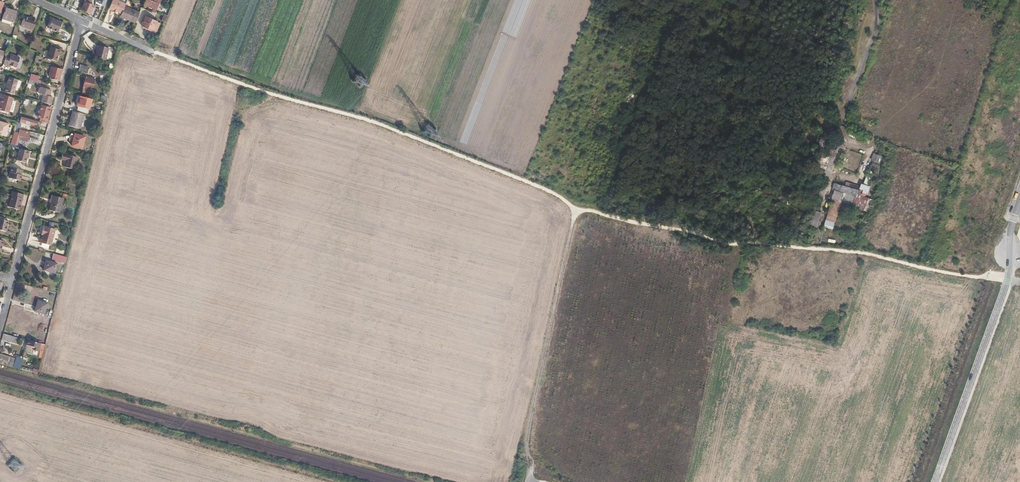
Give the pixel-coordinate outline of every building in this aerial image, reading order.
[(90,12),(92,5),(88,3),(89,0),(85,0),(81,8),(90,12)] [(108,9),(122,15),(125,8),(125,6),(112,0),(108,9)] [(156,9),(159,0),(153,0),(153,1),(151,0),(145,0),(143,4),(148,6),(148,7),(151,9),(152,7),(156,9)] [(121,17),(134,23),(139,13),(125,8),(122,15),(121,17)] [(1,22),(9,25),(11,22),(12,22),(15,12),(5,9),(1,22)] [(20,25),(32,29),(36,19),(32,17),(31,19),(23,16),(20,25)] [(141,25),(152,30),(152,29),(156,31),(160,22),(156,21),(145,16),(141,25)] [(47,27),(57,32),(61,22),(52,18),(47,27)] [(47,59),(57,62),(59,50),(50,47),(47,59)] [(94,59),(105,61),(108,50),(98,47),(94,59)] [(10,57),(6,56),(4,64),(8,66),(8,65),(16,68),(20,58),(11,55),(10,57)] [(61,69),(52,67),(51,69),(49,69),(49,72),(50,72),(49,76),(54,77),(53,79),(58,81),(61,69)] [(38,76),(31,74),(29,80),(36,82),(37,82),(38,76)] [(360,85),(364,80),(358,74),(353,79),(360,85)] [(81,94),(89,96),(94,79),(85,77),(81,94)] [(14,95),(18,80),(9,78),(5,92),(14,95)] [(40,102),(51,105),(53,97),(49,96),(51,90),(40,87),(38,93),(42,94),(40,102)] [(97,98),(105,100),(106,94),(107,91),(105,91),(105,92),(104,91),(102,96),(97,95),(97,98)] [(13,98),(1,95),(0,99),(0,103),(0,111),(9,113),(13,98)] [(76,111),(87,114),(91,99),(80,96),(79,101),(76,111)] [(41,115),(40,121),(48,124),(49,120),(47,120),(50,107),(41,105),(38,114),(41,115)] [(78,129),(82,114),(72,111),(68,126),(78,129)] [(20,122),(35,126),(37,121),(21,117),(20,122)] [(8,124),(0,122),(0,135),(5,137),(8,124)] [(18,129),(15,128),(11,143),(16,145),(18,139),(27,141),(29,132),(18,129)] [(71,145),(80,148),(84,137),(74,134),(71,145)] [(30,151),(19,148),(16,160),(25,162),(27,155),(28,155),(30,151)] [(60,166),(70,169),(74,156),(63,153),(60,166)] [(883,156),(874,153),(871,161),(880,164),(883,156)] [(23,170),(11,167),(8,177),(20,180),(23,170)] [(856,189),(834,183),(832,189),(835,190),(824,227),(833,230),(844,192),(855,196),(856,189)] [(871,186),(861,183),(860,189),(863,190),(862,195),(866,197),(867,191),(869,192),(871,186)] [(14,209),(19,210),(23,195),(12,192),(10,196),(11,196),(8,209),(14,210),(14,209)] [(51,210),(62,213),(65,201),(50,197),(49,203),(53,204),(51,210)] [(868,201),(855,197),(851,207),(864,211),(868,201)] [(822,213),(814,211),(810,227),(817,229),(822,213)] [(40,243),(50,245),(55,229),(44,226),(44,227),(42,227),(41,232),(42,233),(40,243)] [(51,258),(65,262),(66,257),(52,253),(51,258)] [(43,270),(54,273),(56,263),(45,260),(43,270)] [(34,311),(43,314),(47,303),(37,300),(34,311)] [(37,351),(38,343),(25,339),(23,350),(32,353),(32,350),(37,351)] [(16,356),(12,367),(19,369),(23,358),(16,356)] [(9,466),(14,470),(19,464),(14,460),(9,466)]
